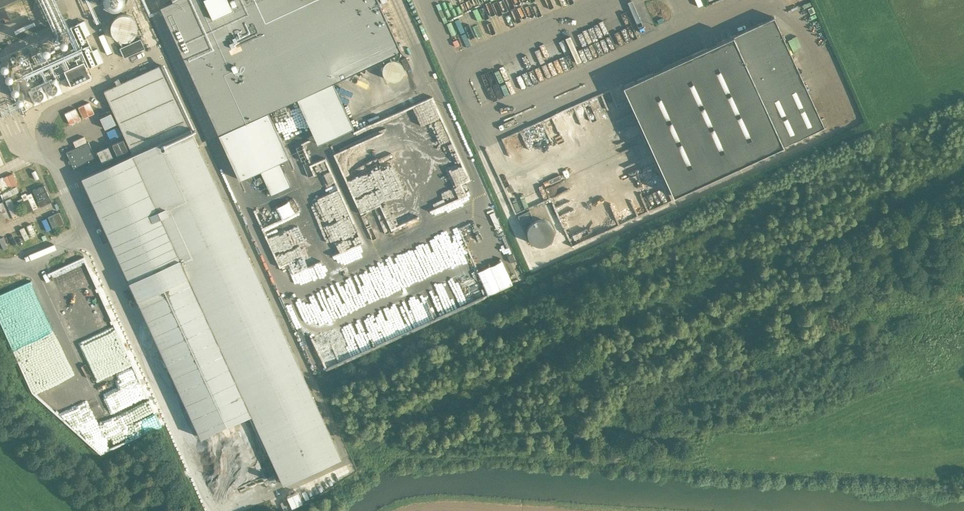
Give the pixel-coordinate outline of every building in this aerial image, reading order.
[(111,16),(116,16),(121,15),(126,11),(128,7),(128,1),(128,0),(103,0),(102,3),(103,9),(106,13),(111,16)] [(161,12),(239,181),(290,157),(269,112),(401,51),(378,0),(170,0),(173,7),(161,12)] [(774,16),(623,86),(674,195),(824,126),(774,16)] [(116,40),(121,43),(126,44),(131,42),(135,39),(138,34),(138,29),(137,24),(134,20),(129,18),(124,17),(120,18),(116,21),(113,25),(112,31),(113,36),(116,40)] [(70,27),(89,68),(103,61),(97,48),(93,50),(86,36),(90,33),(84,20),(70,27)] [(141,40),(121,48),(125,58),(145,49),(141,40)] [(68,69),(64,71),(71,86),(74,85),(92,77),(85,61),(68,69)] [(161,65),(104,91),(132,154),(82,178),(201,438),(252,415),(283,483),(341,457),(161,65)] [(379,137),(370,111),(343,121),(339,111),(325,116),(339,153),(344,152),(346,159),(353,157),(351,153),(381,143),(379,137)] [(106,115),(101,117),(104,126),(115,122),(111,112),(106,114),(106,115)] [(75,171),(97,161),(88,142),(66,152),(75,171)] [(38,204),(50,201),(45,184),(33,187),(38,204)] [(288,201),(276,205),(281,216),(292,212),(288,201)] [(530,210),(518,215),(522,224),(534,218),(530,210)] [(554,233),(555,230),(554,227),(554,225),(552,223),(550,221),(546,218),(544,217),(541,217),(539,217),(536,218),(533,220),(531,222),(530,223),(529,226),(528,231),(528,233),(529,236),(530,238),(532,240),(536,242),(539,243),(542,244),(544,243),(546,242),(549,241),(551,239),(553,237),(554,235),(554,233)] [(477,270),(487,294),(512,283),(502,260),(477,270)]
